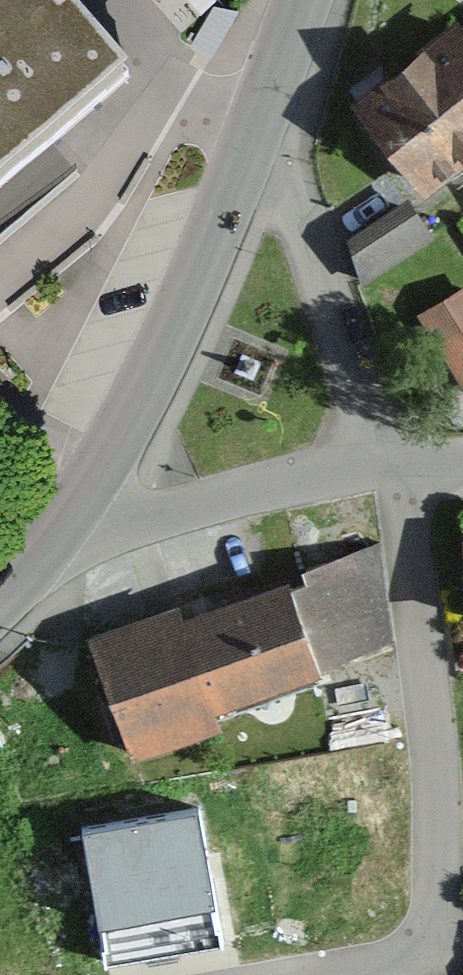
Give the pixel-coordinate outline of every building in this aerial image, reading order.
[(141,73),(75,0),(0,0),(0,211),(141,73)] [(358,103),(419,181),(462,147),(462,35),(456,26),(358,103)] [(362,274),(426,234),(405,200),(349,235),(362,274)] [(413,314),(462,402),(462,286),(413,314)] [(89,637),(136,765),(225,733),(217,709),(320,671),(409,639),(374,544),(302,570),(186,612),(183,603),(89,637)] [(83,819),(106,957),(222,938),(198,800),(83,819)]
